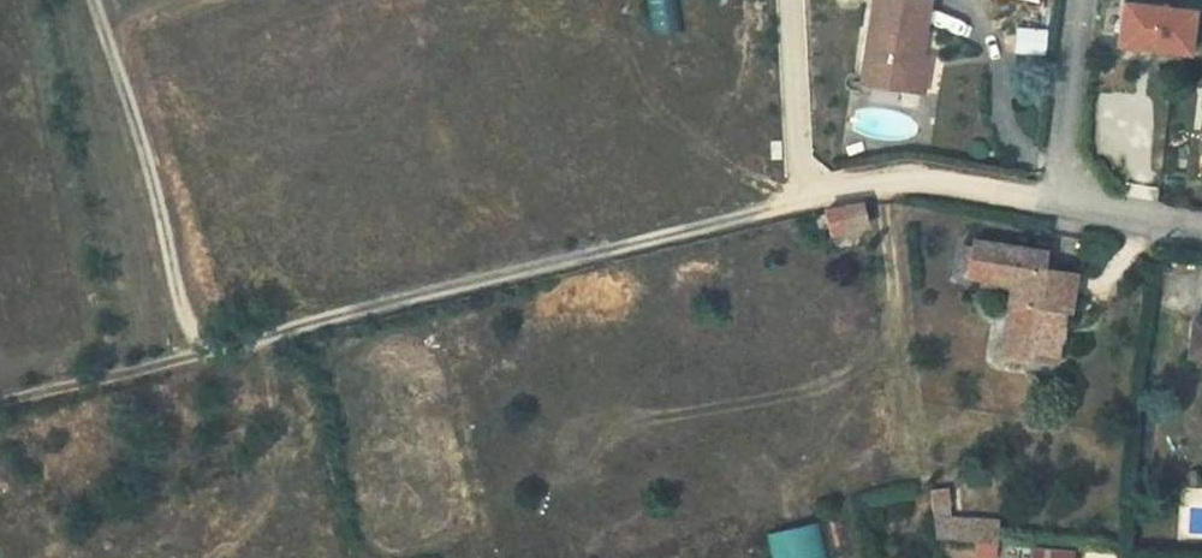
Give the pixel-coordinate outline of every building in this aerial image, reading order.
[(649,30),(674,29),(673,0),(648,0),(649,30)] [(915,46),(925,47),(932,0),(871,0),(862,81),(909,90),(915,46)] [(1113,46),(1183,54),(1188,12),(1119,3),(1113,46)] [(938,50),(925,47),(915,46),(909,90),(931,93),(938,50)] [(831,233),(866,225),(861,203),(826,209),(831,233)] [(1042,268),(1045,251),(974,240),(968,276),(1012,283),(1009,301),(1012,301),(1003,353),(1054,361),(1062,309),(1070,311),(1075,274),(1042,268)] [(1192,351),(1201,352),(1201,323),(1195,322),(1192,351)] [(962,487),(935,490),(936,514),(964,516),(962,487)] [(937,537),(996,541),(998,518),(964,516),(936,514),(937,537)] [(765,534),(770,557),(822,557),(813,522),(765,534)] [(1029,557),(1071,557),(1071,552),(1030,549),(1029,557)]
